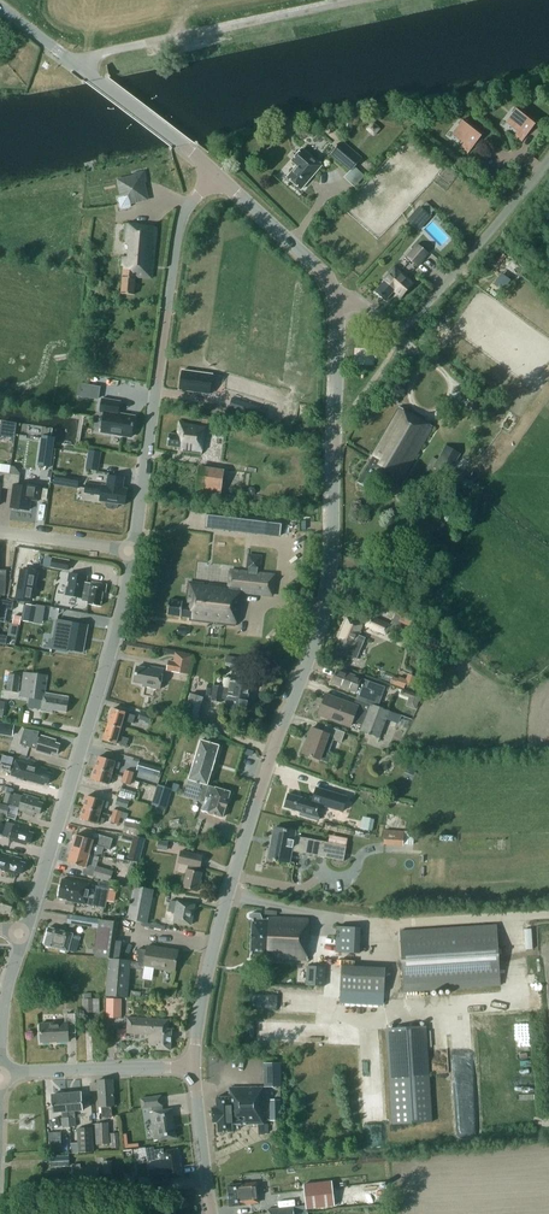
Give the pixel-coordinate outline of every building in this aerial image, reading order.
[(520,129),(514,136),(522,143),(539,122),(519,106),(508,119),(520,129)] [(455,131),(467,141),(461,148),(468,154),(485,134),(465,118),(455,131)] [(382,129),(374,122),(366,130),(375,138),(382,129)] [(349,170),(349,171),(344,177),(354,187),(364,176),(354,168),(362,158),(342,141),(330,154),(349,170)] [(287,177),(301,189),(316,171),(310,166),(315,160),(302,149),(292,161),(298,165),(287,177)] [(120,188),(127,186),(128,194),(145,191),(143,183),(147,182),(145,171),(134,173),(135,177),(118,180),(120,188)] [(498,175),(493,172),(490,177),(495,180),(498,175)] [(129,196),(122,197),(118,198),(120,209),(131,206),(130,204),(129,196)] [(410,222),(419,230),(436,211),(426,203),(410,222)] [(122,257),(122,266),(123,266),(121,293),(134,295),(135,277),(152,278),(157,227),(124,224),(123,239),(129,246),(128,257),(122,257)] [(406,257),(418,267),(429,254),(417,244),(406,257)] [(508,270),(514,262),(508,258),(502,266),(508,270)] [(401,298),(414,284),(394,266),(382,280),(384,282),(375,292),(385,301),(394,292),(401,298)] [(190,326),(188,353),(198,354),(200,327),(190,326)] [(183,370),(180,390),(210,394),(212,374),(183,370)] [(91,389),(89,398),(98,399),(99,391),(91,389)] [(101,432),(131,437),(133,427),(134,427),(134,424),(133,424),(134,417),(118,414),(120,402),(102,399),(100,412),(105,413),(101,432)] [(232,399),(229,408),(264,419),(266,409),(232,399)] [(399,407),(370,456),(373,457),(358,483),(368,489),(376,476),(397,488),(432,426),(399,407)] [(182,451),(202,454),(206,426),(179,422),(177,435),(169,434),(167,446),(182,448),(182,451)] [(53,447),(41,445),(39,465),(50,466),(53,447)] [(434,467),(448,475),(460,454),(446,446),(438,460),(434,467)] [(265,466),(268,454),(247,449),(244,461),(265,466)] [(434,467),(438,460),(433,457),(429,464),(434,467)] [(97,471),(98,460),(88,459),(86,469),(97,471)] [(3,463),(2,470),(12,472),(13,465),(3,463)] [(199,469),(196,490),(220,494),(223,472),(199,469)] [(7,488),(9,474),(0,473),(0,493),(1,487),(7,488)] [(9,474),(7,488),(13,489),(11,508),(28,510),(30,500),(38,501),(40,486),(28,485),(28,488),(18,486),(20,476),(9,474)] [(122,488),(124,478),(108,476),(107,486),(102,485),(102,486),(86,483),(84,493),(101,495),(100,501),(106,502),(106,505),(106,507),(109,509),(114,510),(116,509),(118,507),(118,504),(125,505),(127,489),(122,488)] [(55,477),(53,484),(77,489),(78,481),(55,477)] [(377,489),(382,492),(386,486),(380,483),(377,489)] [(256,490),(254,487),(251,487),(248,489),(247,492),(249,495),(252,495),(255,493),(256,490)] [(268,519),(232,515),(230,530),(266,534),(268,519)] [(429,530),(424,527),(422,527),(421,527),(419,529),(420,532),(425,536),(427,535),(428,535),(429,533),(429,532),(429,530)] [(235,626),(239,592),(272,596),(274,575),(257,573),(257,569),(259,569),(261,557),(249,556),(247,567),(249,568),(249,572),(230,570),(228,587),(189,583),(187,602),(169,600),(167,615),(181,616),(190,617),(189,620),(235,626)] [(53,557),(50,568),(68,571),(70,560),(53,557)] [(36,573),(22,571),(17,600),(24,601),(26,589),(33,590),(36,573)] [(83,598),(82,601),(89,602),(88,604),(100,606),(103,592),(105,593),(106,585),(91,582),(91,584),(86,583),(87,577),(69,574),(66,595),(83,598)] [(14,602),(0,599),(0,622),(5,623),(7,609),(12,610),(14,602)] [(35,606),(26,604),(23,620),(33,622),(35,606)] [(390,625),(370,616),(365,626),(386,635),(388,630),(397,634),(402,623),(393,619),(390,625)] [(349,656),(350,656),(356,659),(365,638),(358,635),(362,625),(346,618),(338,637),(342,639),(337,651),(349,656)] [(86,636),(88,626),(57,620),(52,649),(67,652),(67,649),(83,652),(85,641),(86,636)] [(175,652),(174,661),(168,660),(166,671),(188,675),(192,655),(175,652)] [(244,670),(242,663),(235,665),(238,672),(244,670)] [(137,667),(134,682),(143,684),(143,686),(160,689),(163,669),(150,667),(149,669),(137,667)] [(358,693),(356,698),(377,706),(384,689),(361,680),(361,678),(337,669),(332,683),(358,693)] [(67,712),(69,697),(44,694),(47,676),(24,672),(21,697),(42,700),(40,711),(53,713),(53,710),(67,712)] [(7,691),(18,692),(20,676),(9,674),(7,691)] [(249,706),(250,702),(247,699),(250,684),(230,681),(229,688),(214,685),(211,701),(221,703),(221,699),(227,700),(226,705),(246,708),(249,706)] [(400,695),(409,698),(418,702),(420,697),(402,690),(400,695)] [(183,721),(195,725),(203,698),(190,694),(183,721)] [(350,726),(352,721),(363,725),(361,730),(379,737),(384,724),(395,728),(400,715),(377,706),(356,698),(353,705),(326,695),(319,714),(350,726)] [(166,708),(165,705),(161,705),(158,707),(158,710),(160,713),(163,714),(166,712),(166,708)] [(113,708),(108,724),(121,728),(123,720),(133,723),(135,716),(125,713),(125,712),(113,708)] [(138,718),(150,722),(152,715),(140,711),(138,718)] [(0,723),(0,734),(13,736),(15,725),(0,722),(0,723)] [(121,728),(108,724),(103,740),(116,744),(116,743),(126,746),(129,739),(118,736),(121,728)] [(174,733),(181,734),(183,727),(176,725),(174,733)] [(302,753),(320,760),(329,763),(332,753),(329,752),(334,740),(341,742),(344,733),(326,726),(324,732),(312,728),(302,753)] [(55,743),(56,740),(40,736),(40,738),(38,737),(39,732),(25,729),(20,745),(37,750),(36,751),(51,756),(52,753),(57,755),(60,744),(55,743)] [(215,760),(219,746),(200,740),(186,787),(199,791),(196,800),(204,802),(201,811),(208,813),(222,817),(230,792),(215,788),(207,785),(211,771),(212,771),(215,760)] [(128,755),(141,758),(143,751),(131,748),(128,755)] [(99,757),(95,768),(112,773),(114,768),(119,769),(121,763),(99,757)] [(136,770),(157,776),(160,768),(139,762),(136,770)] [(406,769),(415,772),(417,765),(408,762),(406,769)] [(24,764),(23,765),(15,763),(12,773),(20,776),(28,778),(27,780),(43,785),(43,782),(48,784),(51,774),(46,772),(47,769),(32,765),(31,767),(24,764)] [(112,773),(95,768),(92,780),(109,785),(112,773)] [(126,770),(124,776),(132,779),(134,772),(126,770)] [(132,779),(124,776),(122,783),(130,785),(132,779)] [(172,790),(159,786),(153,805),(166,809),(172,790)] [(308,786),(305,799),(288,794),(284,807),(301,812),(301,815),(318,820),(322,805),(323,803),(317,801),(321,789),(308,786)] [(121,788),(119,795),(134,800),(134,799),(137,800),(139,794),(137,793),(137,792),(121,788)] [(321,789),(317,801),(323,803),(322,805),(336,809),(340,795),(321,789)] [(38,802),(39,799),(23,794),(23,795),(14,793),(14,794),(13,794),(6,792),(3,802),(19,807),(18,810),(34,815),(35,813),(40,814),(43,803),(38,802)] [(345,810),(348,796),(343,795),(341,805),(339,804),(338,808),(345,810)] [(87,796),(84,807),(100,812),(104,801),(87,796)] [(115,806),(127,810),(130,801),(118,797),(115,806)] [(6,816),(9,807),(0,804),(0,814),(6,816)] [(100,812),(84,807),(80,819),(97,824),(100,812)] [(114,809),(112,816),(120,818),(122,812),(114,809)] [(120,818),(112,816),(110,822),(118,824),(120,818)] [(368,818),(366,830),(372,831),(374,819),(368,818)] [(123,832),(143,836),(145,825),(125,821),(123,832)] [(7,822),(6,825),(3,835),(11,837),(10,840),(25,844),(26,842),(31,844),(34,833),(29,832),(30,829),(7,822)] [(343,861),(346,846),(295,836),(295,832),(274,828),(268,859),(290,862),(292,850),(303,852),(303,853),(343,861)] [(414,832),(385,831),(384,843),(413,844),(414,832)] [(76,835),(72,849),(90,854),(90,853),(96,855),(101,853),(103,847),(109,849),(112,839),(94,834),(92,840),(76,835)] [(159,840),(157,850),(167,852),(169,842),(159,840)] [(142,851),(131,848),(129,858),(139,861),(142,851)] [(90,854),(72,849),(67,863),(84,868),(83,874),(110,882),(113,871),(87,864),(90,854)] [(188,865),(187,870),(183,887),(198,891),(202,873),(196,872),(198,867),(200,868),(202,856),(181,851),(178,863),(188,865)] [(17,874),(17,872),(22,874),(25,863),(20,862),(21,859),(0,852),(0,867),(2,867),(1,870),(17,874)] [(86,904),(106,908),(109,889),(98,886),(90,885),(62,879),(58,898),(66,900),(65,901),(86,904)] [(128,919),(147,923),(153,890),(134,887),(128,919)] [(14,902),(8,900),(9,898),(0,896),(0,912),(5,913),(5,911),(11,912),(14,902)] [(174,922),(191,925),(195,904),(177,901),(177,902),(170,901),(168,911),(175,913),(174,922)] [(250,914),(249,918),(252,919),(251,954),(266,955),(265,958),(307,960),(309,919),(277,917),(277,911),(265,910),(265,917),(267,918),(267,920),(263,919),(261,913),(253,913),(250,914)] [(66,923),(79,925),(80,917),(68,915),(66,923)] [(94,957),(115,959),(120,922),(100,919),(94,957)] [(404,992),(500,985),(497,925),(400,931),(404,992)] [(336,952),(359,953),(360,928),(337,927),(336,952)] [(75,951),(79,939),(72,936),(73,934),(49,928),(44,945),(68,952),(68,950),(75,951)] [(126,997),(128,997),(130,968),(144,970),(145,966),(175,971),(178,951),(147,946),(147,950),(138,949),(136,962),(131,961),(109,959),(106,995),(126,997)] [(306,985),(324,986),(325,967),(308,966),(306,985)] [(339,1003),(383,1006),(384,992),(340,989),(339,1003)] [(84,994),(84,999),(84,1013),(93,1012),(99,1012),(99,999),(91,999),(91,994),(84,994)] [(121,999),(107,999),(106,1014),(121,1014),(121,999)] [(68,1033),(76,1033),(75,1014),(65,1014),(66,1023),(40,1024),(41,1042),(68,1041),(68,1033)] [(156,1049),(170,1050),(171,1029),(168,1029),(169,1019),(127,1017),(126,1033),(151,1034),(150,1046),(156,1046),(156,1049)] [(386,1029),(393,1124),(432,1122),(426,1026),(386,1029)] [(126,1028),(117,1028),(117,1037),(123,1037),(126,1035),(126,1028)] [(281,1087),(281,1079),(264,1079),(264,1087),(281,1087)] [(114,1106),(113,1080),(97,1080),(99,1107),(101,1107),(102,1117),(112,1116),(111,1106),(114,1106)] [(213,1107),(213,1122),(217,1122),(218,1132),(232,1132),(232,1129),(239,1129),(239,1126),(242,1125),(242,1124),(263,1124),(262,1087),(230,1087),(230,1092),(230,1097),(225,1097),(216,1097),(216,1100),(217,1107),(213,1107)] [(68,1111),(69,1117),(75,1117),(75,1111),(83,1110),(81,1093),(66,1094),(68,1111)] [(69,1117),(68,1111),(66,1094),(51,1095),(53,1113),(62,1112),(62,1118),(69,1117)] [(176,1138),(172,1114),(172,1109),(162,1110),(162,1105),(161,1096),(141,1099),(142,1108),(152,1107),(153,1112),(150,1112),(154,1141),(176,1138)] [(270,1100),(270,1120),(280,1120),(280,1100),(270,1100)] [(385,1112),(370,1112),(371,1144),(386,1143),(385,1112)] [(96,1124),(97,1145),(109,1144),(108,1123),(96,1124)] [(79,1152),(93,1151),(92,1127),(77,1128),(79,1152)] [(61,1150),(61,1137),(60,1131),(48,1131),(49,1151),(61,1150)] [(119,1147),(118,1132),(110,1133),(111,1148),(119,1147)] [(182,1176),(181,1168),(177,1148),(164,1151),(163,1148),(154,1150),(156,1161),(148,1163),(150,1177),(139,1177),(139,1191),(163,1189),(163,1180),(182,1176)] [(69,1166),(69,1156),(51,1157),(51,1167),(69,1166)] [(103,1174),(111,1174),(111,1161),(103,1161),(103,1168),(98,1168),(80,1168),(80,1164),(72,1165),(72,1169),(73,1188),(99,1187),(98,1173),(103,1173),(103,1174)] [(306,1208),(335,1205),(332,1181),(303,1184),(306,1208)] [(256,1183),(241,1184),(227,1185),(229,1206),(244,1204),(258,1203),(256,1183)] [(145,1208),(146,1213),(174,1213),(174,1206),(145,1208)]
